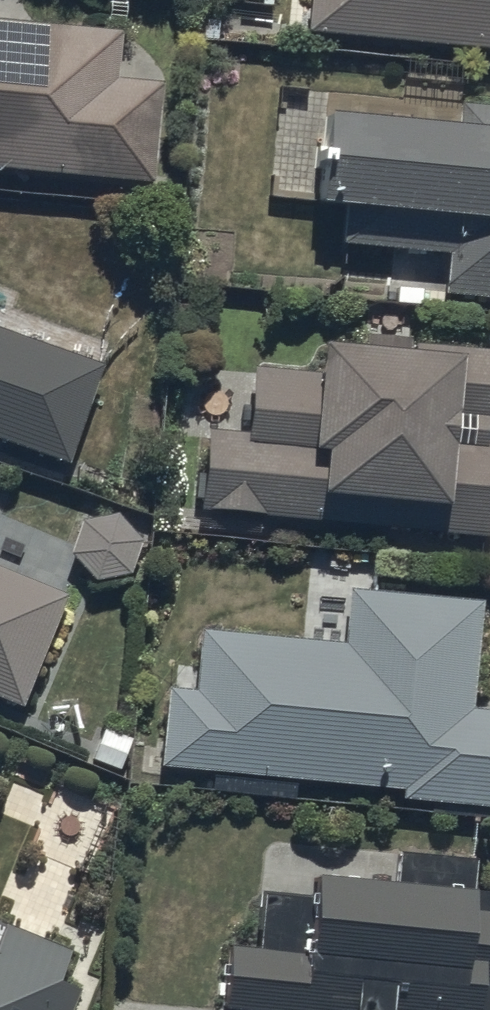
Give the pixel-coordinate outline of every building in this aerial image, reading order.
[(303,25),(489,42),(489,0),(305,0),(303,25)] [(146,172),(154,77),(110,74),(114,27),(0,18),(0,161),(146,172)] [(458,111),(278,94),(269,191),(342,198),(338,242),(444,251),(441,287),(489,292),(489,100),(460,97),(458,111)] [(201,501),(487,528),(489,495),(489,440),(483,439),(485,418),(489,418),(489,348),(406,340),(408,322),(367,319),(365,335),(318,330),(314,368),(252,362),(246,427),(206,423),(201,501)] [(63,454),(97,359),(0,325),(0,432),(63,454)] [(66,549),(90,574),(128,567),(138,537),(116,509),(80,512),(66,549)] [(17,701),(63,591),(0,564),(0,694),(17,701)] [(197,624),(193,682),(168,680),(162,763),(216,768),(214,789),(299,796),(300,775),(401,783),(400,793),(489,800),(489,704),(468,702),(476,592),(346,582),(341,635),(197,624)] [(220,1001),(300,1009),(489,1009),(489,1001),(489,891),(468,888),(472,853),(398,845),(397,858),(269,843),(258,942),(226,939),(220,1001)] [(74,979),(50,969),(62,941),(0,915),(0,1009),(61,1009),(74,979)]
